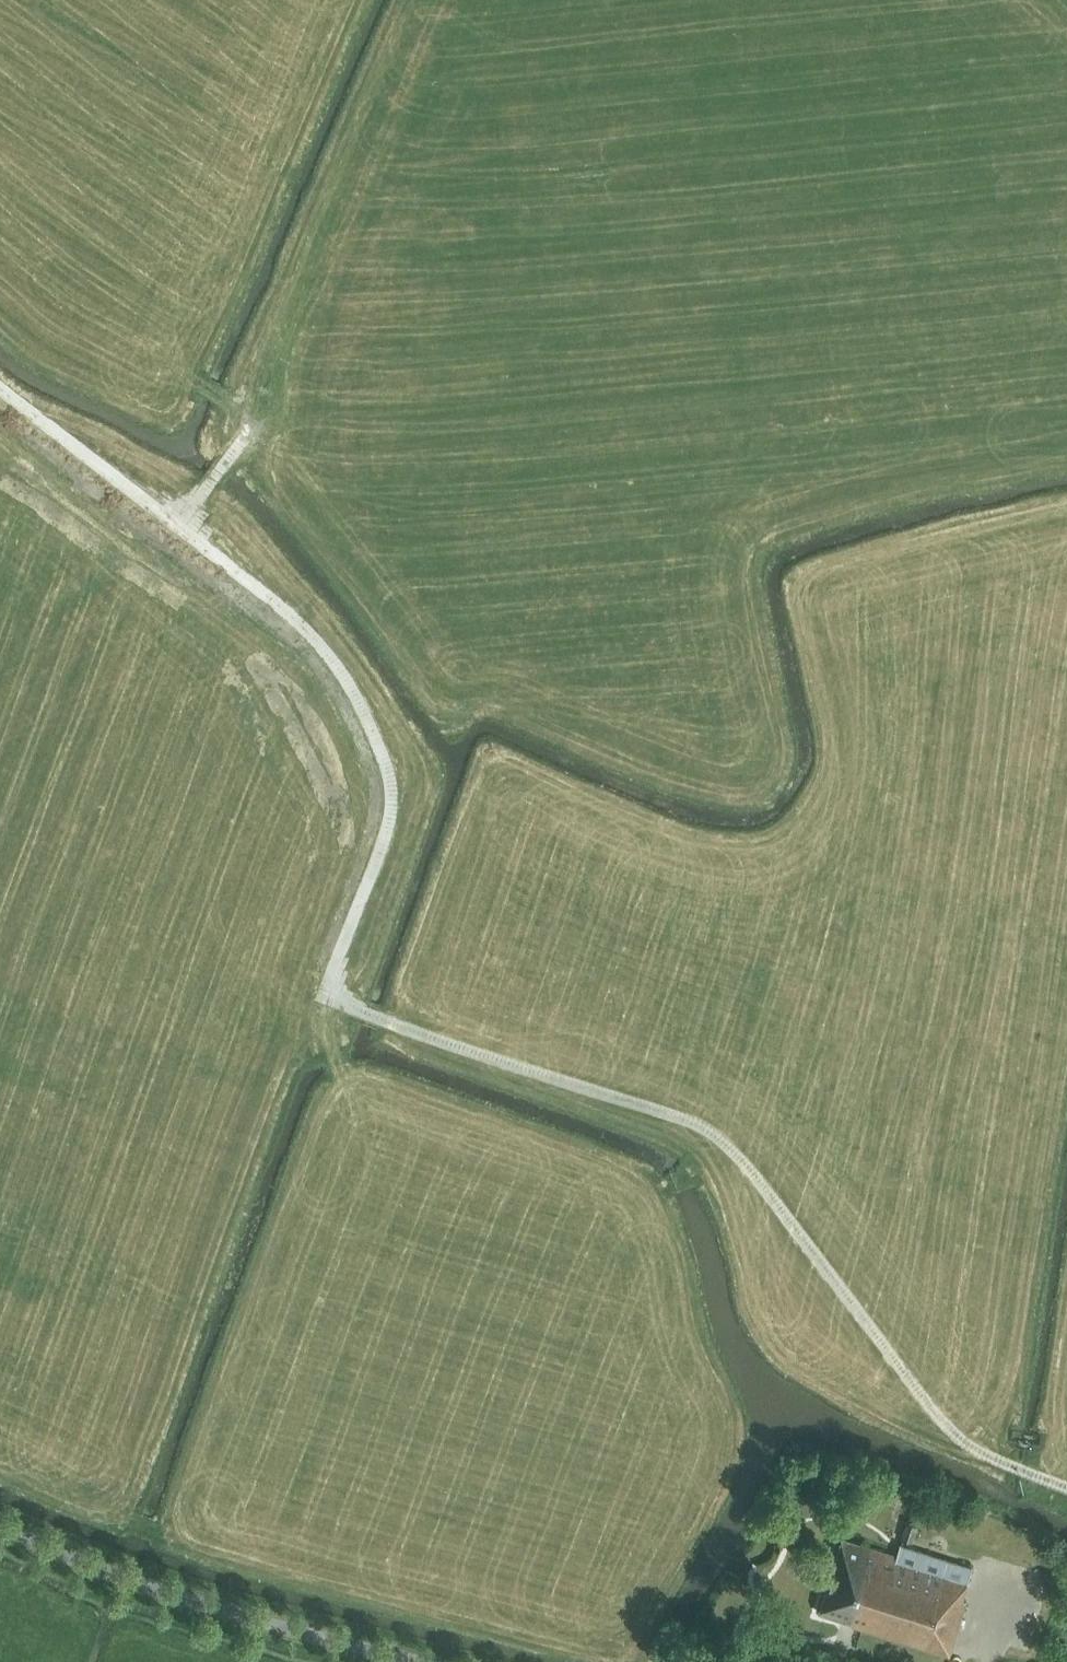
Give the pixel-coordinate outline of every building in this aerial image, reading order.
[(918,1525),(908,1521),(902,1537),(913,1541),(918,1525)] [(897,1555),(842,1538),(836,1559),(858,1566),(859,1564),(872,1568),(891,1574),(897,1555)] [(857,1601),(851,1622),(850,1625),(949,1656),(966,1599),(963,1598),(971,1570),(899,1547),(897,1555),(891,1574),(872,1568),(862,1603),(857,1601)] [(858,1566),(836,1559),(819,1612),(851,1622),(857,1601),(862,1603),(872,1568),(859,1564),(858,1566)]
